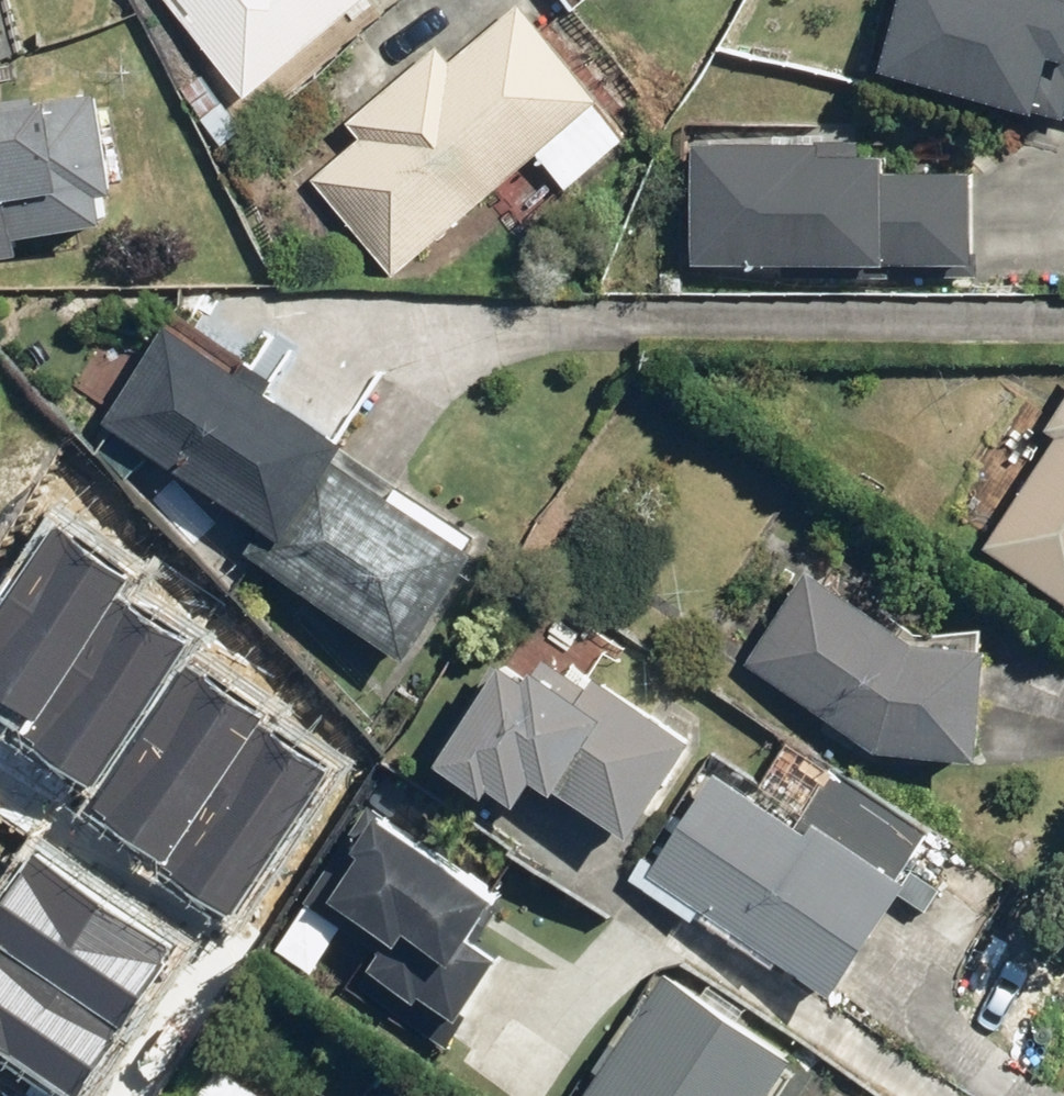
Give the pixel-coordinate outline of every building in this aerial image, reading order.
[(366,0),(158,0),(258,104),(366,0)] [(399,273),(545,150),(575,185),(636,134),(606,99),(610,95),(529,0),(520,0),(454,56),(442,43),(352,119),(365,134),(316,176),(399,273)] [(897,67),(1063,97),(1063,0),(910,0),(897,67)] [(25,252),(22,230),(117,215),(113,184),(127,182),(111,84),(0,101),(0,256),(25,252)] [(990,167),(903,165),(904,144),(707,139),(704,253),(900,259),(901,251),(988,253),(990,167)] [(226,341),(173,307),(108,408),(294,525),(270,563),(418,657),(489,546),(372,471),(347,456),(364,429),(313,396),(226,341)] [(997,544),(1063,584),(1063,432),(997,544)] [(920,629),(815,565),(752,658),(891,753),(998,747),(999,696),(1001,638),(920,629)] [(539,862),(594,900),(709,732),(611,666),(630,639),(562,593),(452,753),(563,827),(539,862)] [(65,672),(0,781),(0,788),(57,821),(65,808),(104,831),(96,844),(146,874),(155,857),(241,908),(299,809),(280,798),(296,771),(162,693),(146,720),(65,672)] [(922,851),(907,875),(826,822),(821,830),(721,766),(661,868),(838,984),(891,904),(934,930),(966,877),(922,851)] [(522,886),(390,804),(364,838),(372,843),(346,885),(426,935),(431,927),(448,937),(419,985),(470,1017),(513,948),(491,934),(522,886)] [(674,966),(593,1095),(776,1095),(804,1051),(674,966)] [(225,1066),(205,1095),(273,1095),(225,1066)]
